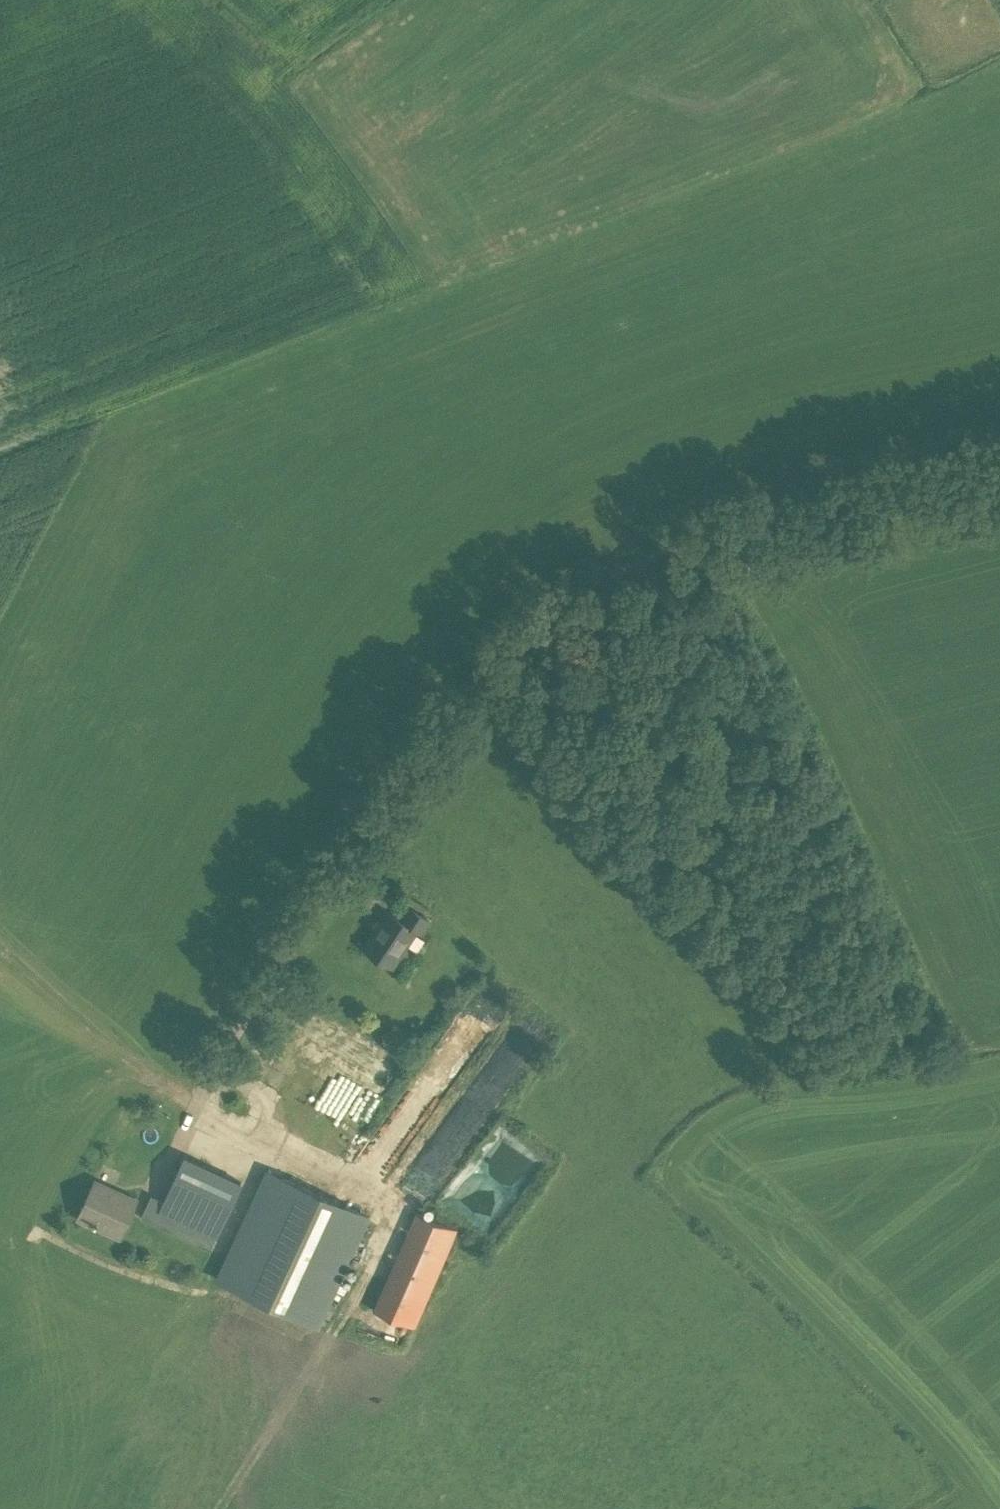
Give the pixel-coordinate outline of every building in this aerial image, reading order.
[(414,926),(389,910),(364,947),(393,967),(401,955),(409,954),(407,947),(418,930),(422,932),(431,919),(422,914),(414,926)] [(365,1064),(365,1065),(392,1082),(404,1063),(337,1020),(325,1039),(365,1064)] [(333,1146),(354,1105),(298,1077),(277,1119),(333,1146)] [(160,1216),(215,1244),(242,1189),(187,1162),(160,1216)] [(219,1280),(316,1325),(368,1215),(285,1176),(270,1169),(250,1210),(276,1222),(266,1244),(241,1232),(219,1280)] [(120,1237),(137,1199),(95,1180),(78,1217),(120,1237)] [(459,1229),(419,1211),(377,1307),(417,1325),(459,1229)]
